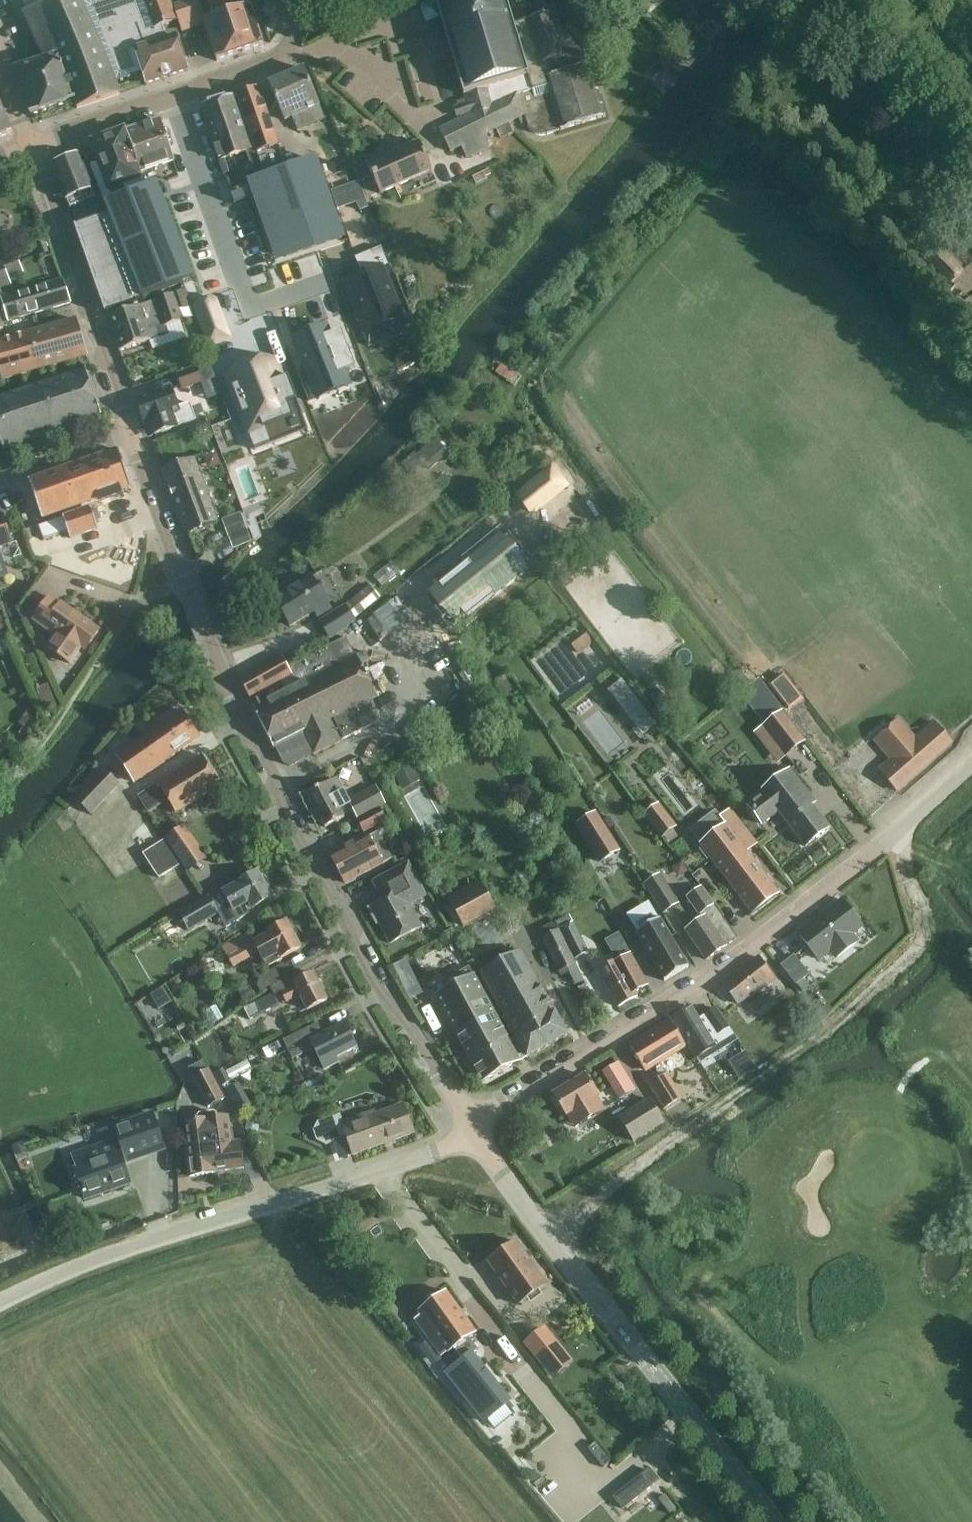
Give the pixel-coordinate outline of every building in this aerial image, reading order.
[(24,13),(40,50),(41,49),(45,59),(14,70),(31,116),(75,101),(77,109),(121,94),(116,83),(113,74),(81,2),(81,0),(19,0),(24,13)] [(83,5),(89,18),(103,49),(113,74),(116,83),(142,74),(134,51),(136,50),(131,36),(152,29),(143,0),(97,0),(83,5)] [(152,29),(131,36),(136,50),(134,51),(142,74),(144,80),(146,85),(189,71),(177,36),(167,39),(163,26),(168,24),(171,33),(179,30),(169,0),(143,0),(152,29)] [(172,5),(182,34),(205,26),(217,61),(263,46),(248,0),(239,0),(237,1),(237,0),(208,0),(214,19),(207,21),(199,0),(187,0),(172,5)] [(551,14),(513,24),(506,0),(447,0),(435,4),(435,3),(423,5),(421,9),(425,21),(428,23),(441,21),(463,96),(464,95),(471,115),(440,130),(451,153),(461,148),(467,159),(489,148),(484,136),(525,115),(528,126),(530,130),(533,132),(536,134),(540,136),(545,136),(605,119),(590,66),(582,69),(580,65),(578,62),(574,59),(570,58),(564,59),(551,14)] [(586,32),(597,43),(609,31),(599,20),(586,32)] [(269,84),(277,102),(286,121),(320,106),(304,69),(269,84)] [(236,95),(243,114),(258,160),(252,162),(292,277),(350,257),(316,161),(287,171),(259,88),(236,95)] [(217,101),(201,107),(219,161),(236,156),(238,155),(251,150),(239,115),(233,96),(217,101)] [(12,133),(0,104),(0,138),(12,133)] [(140,172),(141,172),(175,161),(160,120),(125,132),(140,172)] [(91,143),(114,203),(147,189),(141,172),(140,172),(125,132),(91,143)] [(433,173),(428,162),(420,144),(358,171),(360,182),(362,182),(365,181),(369,192),(377,188),(381,196),(433,173)] [(53,165),(69,208),(95,198),(79,155),(53,165)] [(92,212),(74,218),(77,226),(75,227),(106,314),(144,301),(149,296),(183,284),(180,275),(177,270),(176,265),(175,260),(173,257),(170,253),(170,249),(169,247),(168,246),(168,244),(167,242),(165,237),(162,231),(159,222),(157,218),(156,215),(155,212),(153,207),(150,200),(149,196),(147,189),(114,203),(113,203),(116,212),(108,215),(105,207),(92,212)] [(951,287),(964,276),(937,245),(922,259),(951,287)] [(0,263),(0,289),(11,284),(8,277),(22,271),(16,257),(0,263)] [(351,259),(342,262),(346,274),(355,271),(351,259)] [(346,291),(361,333),(391,324),(377,282),(385,279),(381,268),(362,274),(365,284),(346,291)] [(62,280),(0,298),(0,299),(8,321),(70,303),(62,280)] [(185,289),(176,292),(182,309),(192,306),(185,289)] [(108,318),(120,352),(158,339),(155,331),(184,321),(174,295),(108,318)] [(195,308),(209,345),(229,338),(215,300),(195,308)] [(57,326),(0,343),(0,372),(3,381),(87,357),(76,320),(57,326)] [(332,334),(299,346),(315,390),(348,378),(348,377),(358,373),(345,339),(335,342),(332,334)] [(229,345),(210,352),(214,363),(233,356),(229,345)] [(213,362),(198,367),(198,366),(177,373),(183,389),(203,382),(208,398),(224,392),(222,385),(221,386),(213,362)] [(514,371),(502,362),(496,371),(508,380),(514,371)] [(86,371),(0,400),(0,443),(3,452),(102,419),(86,371)] [(282,385),(236,401),(256,458),(308,440),(294,402),(288,404),(282,385)] [(171,389),(137,401),(149,434),(149,433),(153,435),(196,420),(190,402),(178,407),(171,389)] [(436,439),(418,454),(431,471),(450,456),(436,439)] [(132,488),(118,450),(29,483),(42,520),(132,488)] [(216,453),(205,457),(209,470),(221,466),(216,453)] [(162,471),(185,535),(219,522),(206,487),(208,483),(205,477),(202,476),(196,458),(162,471)] [(570,486),(556,469),(521,497),(535,514),(570,486)] [(228,492),(225,497),(227,502),(232,504),(236,499),(234,494),(228,492)] [(71,539),(79,536),(98,529),(91,509),(47,525),(51,536),(67,530),(71,539)] [(228,540),(248,533),(242,513),(222,520),(228,540)] [(13,545),(3,516),(0,517),(0,549),(13,545)] [(37,541),(36,542),(41,555),(50,552),(45,539),(37,541)] [(531,575),(504,542),(434,600),(462,633),(531,575)] [(374,578),(382,589),(401,574),(393,563),(374,578)] [(332,608),(312,577),(274,601),(290,627),(314,612),(317,617),(332,608)] [(329,619),(321,625),(331,641),(341,633),(382,600),(370,585),(349,602),(329,619)] [(396,596),(357,627),(376,652),(415,621),(423,614),(404,590),(396,596)] [(50,597),(38,613),(33,620),(53,634),(45,646),(70,664),(81,647),(85,650),(98,632),(50,597)] [(578,654),(593,642),(586,633),(571,645),(578,654)] [(0,638),(0,646),(2,652),(12,648),(7,635),(0,638)] [(273,749),(274,748),(303,733),(314,755),(341,741),(375,723),(365,703),(377,697),(346,637),(329,646),(287,667),(290,673),(284,678),(250,699),(254,708),(253,709),(273,749)] [(568,643),(538,662),(561,698),(591,679),(568,643)] [(280,656),(240,679),(239,679),(250,699),(284,678),(290,673),(287,667),(280,656)] [(784,673),(768,685),(789,711),(804,699),(784,673)] [(621,680),(609,690),(613,697),(622,708),(621,708),(632,723),(643,737),(657,726),(635,698),(627,687),(621,680)] [(48,685),(36,689),(45,712),(57,708),(48,685)] [(674,711),(664,696),(654,703),(664,718),(674,711)] [(23,727),(19,734),(33,741),(45,718),(29,709),(20,725),(23,727)] [(135,782),(183,749),(200,738),(181,710),(116,755),(135,782)] [(806,742),(783,711),(762,726),(785,757),(806,742)] [(937,727),(919,743),(900,720),(874,742),(893,766),(883,775),(897,791),(952,744),(937,727)] [(203,756),(186,766),(158,784),(176,814),(222,786),(203,756)] [(412,766),(394,776),(402,791),(421,781),(412,766)] [(74,799),(90,815),(120,785),(104,769),(74,799)] [(765,794),(749,806),(763,826),(780,813),(806,848),(830,830),(806,799),(810,796),(792,771),(764,792),(765,794)] [(324,785),(307,794),(325,828),(343,819),(344,818),(340,810),(351,805),(358,818),(379,807),(372,794),(369,790),(349,801),(344,791),(333,797),(326,784),(324,785)] [(643,814),(661,838),(677,826),(659,802),(643,814)] [(359,819),(363,827),(366,832),(387,820),(380,807),(359,819)] [(710,858),(740,898),(752,914),(779,894),(746,851),(756,844),(729,808),(720,816),(715,810),(689,830),(702,847),(699,850),(707,861),(710,858)] [(575,825),(600,864),(621,851),(596,812),(575,825)] [(166,843),(176,857),(186,871),(207,858),(187,829),(166,843)] [(330,857),(345,884),(392,859),(378,832),(330,857)] [(164,842),(143,856),(159,880),(180,868),(164,842)] [(682,862),(672,868),(678,878),(688,872),(682,862)] [(389,898),(368,909),(377,924),(379,923),(390,944),(420,928),(408,905),(419,899),(411,883),(417,880),(408,864),(379,879),(387,894),(389,898)] [(528,869),(518,875),(524,886),(535,879),(528,869)] [(211,897),(178,915),(189,934),(221,916),(218,911),(230,904),(239,920),(256,910),(255,908),(255,907),(272,897),(257,872),(240,882),(237,883),(237,884),(223,893),(222,891),(211,898),(211,897)] [(874,880),(870,875),(864,881),(869,886),(872,889),(878,884),(874,880)] [(677,903),(660,876),(646,885),(663,912),(677,903)] [(464,928),(495,911),(480,883),(449,900),(464,928)] [(702,919),(685,931),(695,944),(706,960),(736,939),(701,888),(687,898),(702,919)] [(834,904),(796,933),(819,962),(830,954),(836,961),(860,942),(855,935),(864,927),(842,898),(834,904)] [(660,919),(636,934),(664,982),(688,967),(660,919)] [(254,943),(259,952),(267,967),(282,960),(281,959),(301,948),(287,922),(267,933),(268,935),(254,943)] [(555,924),(539,931),(559,974),(568,970),(574,985),(584,981),(555,924)] [(234,972),(254,960),(243,937),(222,949),(234,972)] [(584,942),(571,947),(578,965),(591,959),(584,942)] [(567,1035),(558,1018),(521,951),(481,973),(527,1057),(567,1035)] [(616,961),(597,971),(608,990),(618,1007),(637,996),(638,995),(637,993),(649,986),(645,978),(640,969),(631,954),(618,961),(617,960),(616,961)] [(794,955),(780,965),(796,986),(804,980),(810,975),(794,955)] [(775,980),(771,973),(758,958),(723,984),(735,1000),(739,1005),(749,997),(750,999),(775,980)] [(284,964),(266,973),(264,974),(272,988),(291,978),(284,964)] [(291,978),(272,988),(270,989),(273,995),(275,998),(281,995),(285,1004),(299,997),(306,1011),(327,1000),(314,974),(294,984),(291,978)] [(474,976),(453,987),(436,997),(482,1082),(520,1061),(474,976)] [(254,991),(241,998),(244,1004),(257,998),(254,991)] [(164,995),(152,1003),(157,1011),(169,1003),(164,995)] [(275,998),(273,995),(244,1011),(250,1022),(279,1006),(275,998)] [(420,995),(411,1000),(414,1007),(424,1002),(420,995)] [(755,1017),(772,1005),(765,995),(749,1007),(755,1017)] [(715,1046),(701,1024),(690,1007),(672,1019),(690,1047),(696,1058),(715,1046)] [(718,1037),(729,1030),(716,1009),(705,1016),(718,1037)] [(686,1050),(678,1037),(668,1021),(630,1045),(640,1060),(648,1074),(686,1050)] [(315,1049),(325,1069),(338,1062),(336,1057),(356,1047),(344,1024),(317,1037),(312,1026),(283,1041),(292,1060),(315,1049)] [(278,1044),(269,1048),(272,1055),(281,1051),(278,1044)] [(747,1051),(729,1062),(740,1080),(758,1069),(747,1051)] [(619,1062),(602,1072),(619,1101),(637,1090),(619,1062)] [(193,1078),(192,1079),(199,1091),(208,1108),(223,1100),(214,1083),(208,1071),(193,1078)] [(684,1101),(668,1075),(647,1088),(664,1114),(684,1101)] [(584,1076),(553,1094),(567,1116),(574,1128),(605,1109),(584,1076)] [(301,1083),(290,1088),(294,1097),(305,1092),(301,1083)] [(633,1141),(664,1122),(650,1100),(619,1119),(633,1141)] [(325,1146),(347,1138),(353,1156),(413,1134),(403,1105),(371,1117),(370,1114),(343,1123),(340,1115),(318,1123),(314,1132),(317,1142),(325,1146)] [(197,1121),(187,1123),(189,1138),(192,1160),(188,1161),(190,1177),(217,1173),(217,1172),(244,1168),(240,1143),(231,1144),(229,1130),(228,1117),(217,1119),(217,1116),(214,1113),(199,1115),(197,1118),(197,1121)] [(114,1128),(126,1162),(165,1149),(153,1115),(114,1128)] [(246,1123),(245,1130),(251,1135),(258,1133),(260,1126),(254,1121),(246,1123)] [(75,1169),(79,1181),(85,1200),(130,1184),(119,1154),(75,1169)] [(518,1305),(547,1285),(516,1242),(488,1262),(518,1305)] [(432,1302),(419,1312),(421,1315),(428,1325),(430,1328),(439,1341),(448,1353),(454,1349),(463,1361),(478,1351),(469,1338),(476,1333),(458,1308),(446,1292),(432,1302)] [(542,1329),(527,1342),(555,1376),(570,1364),(542,1329)] [(448,1354),(437,1363),(483,1422),(498,1410),(509,1402),(500,1390),(473,1356),(458,1368),(448,1354)] [(514,1435),(501,1445),(530,1481),(543,1471),(514,1435)] [(657,1483),(648,1472),(614,1499),(623,1510),(657,1483)]
